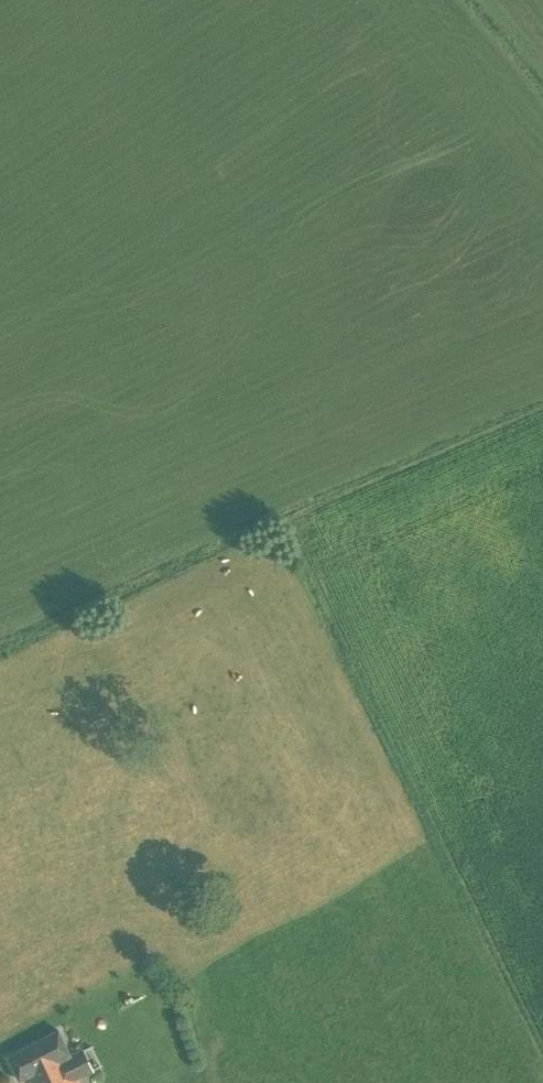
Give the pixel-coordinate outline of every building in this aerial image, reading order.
[(69,1063),(73,1062),(58,1029),(8,1056),(19,1080),(26,1076),(29,1082),(78,1082),(69,1063)]
